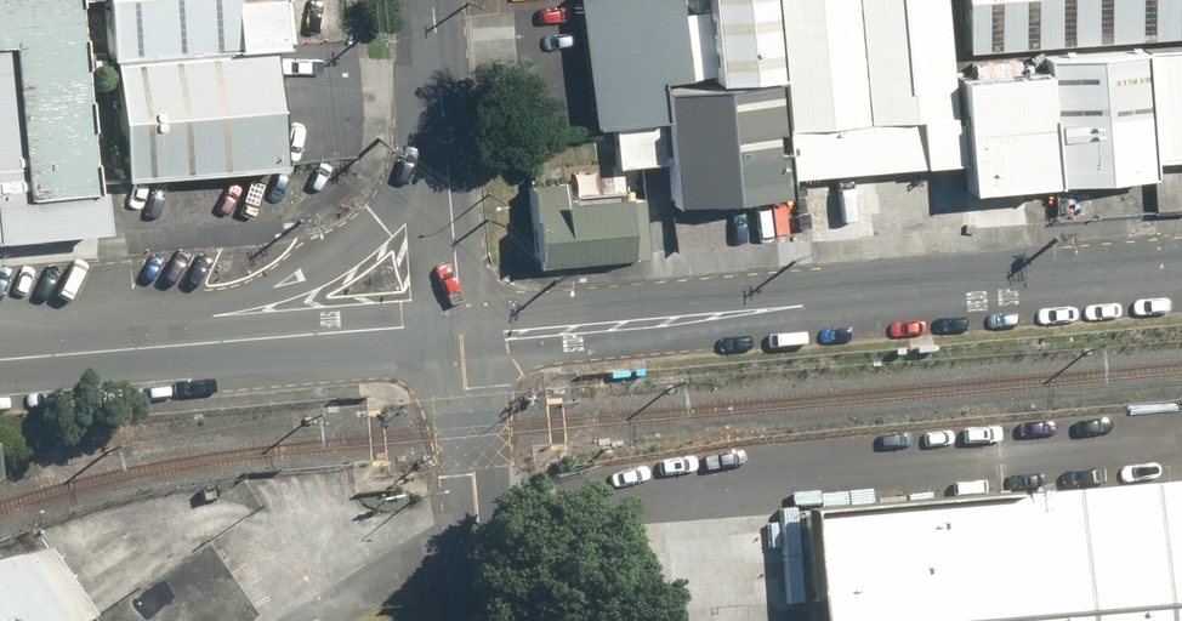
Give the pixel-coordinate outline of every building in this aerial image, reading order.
[(100,228),(77,0),(0,0),(0,235),(100,228)] [(110,57),(270,42),(282,41),(279,0),(104,0),(110,57)] [(590,125),(660,117),(655,77),(684,74),(676,0),(576,0),(590,125)] [(713,78),(776,72),(769,0),(706,0),(713,78)] [(790,175),(960,160),(946,0),(775,0),(790,175)] [(965,50),(1181,34),(1181,0),(961,0),(965,50)] [(270,42),(110,57),(121,177),(282,162),(270,42)] [(1143,48),(1151,159),(1181,157),(1181,45),(1143,48)] [(1141,49),(1044,56),(1053,184),(1150,177),(1141,49)] [(1039,69),(956,77),(966,190),(1050,182),(1039,69)] [(776,78),(662,90),(674,205),(788,193),(776,78)] [(658,120),(613,125),(618,166),(662,162),(658,120)] [(574,178),(527,182),(535,265),(645,255),(639,196),(625,198),(624,187),(575,192),(574,178)] [(807,509),(816,620),(1181,620),(1181,478),(807,509)] [(244,610),(201,547),(91,620),(228,620),(244,610)] [(37,552),(0,562),(0,620),(83,620),(37,552)]
